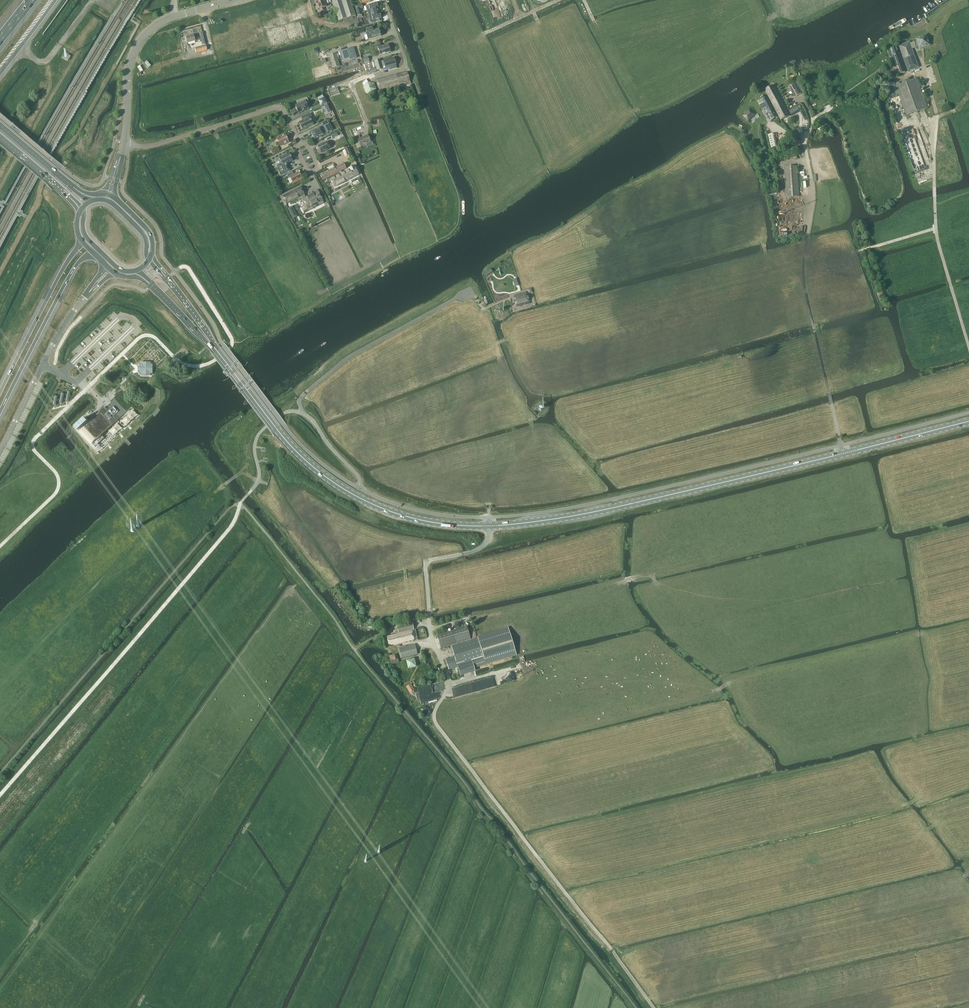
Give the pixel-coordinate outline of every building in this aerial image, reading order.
[(326,4),(329,3),(328,0),(315,0),(317,9),(320,8),(321,11),(325,9),(324,7),(327,6),(326,4)] [(355,16),(351,0),(332,0),(339,21),(355,16)] [(377,3),(368,5),(369,10),(371,10),(373,15),(369,17),(371,23),(380,21),(379,19),(381,18),(380,13),(379,14),(377,8),(378,8),(377,3)] [(366,33),(368,40),(373,39),(381,36),(381,35),(382,35),(382,33),(382,32),(382,31),(381,30),(379,30),(373,31),(372,28),(366,30),(367,33),(366,33)] [(196,41),(200,40),(198,34),(186,37),(187,41),(184,41),(186,46),(188,46),(188,43),(196,41)] [(910,43),(910,42),(899,46),(905,63),(908,71),(918,67),(916,59),(912,49),(920,46),(920,48),(930,45),(926,35),(917,38),(917,41),(910,43)] [(381,55),(391,52),(389,45),(381,47),(380,44),(374,46),(376,49),(379,48),(381,55)] [(196,53),(207,50),(206,45),(195,48),(196,53)] [(900,74),(905,72),(896,47),(890,49),(900,74)] [(350,49),(340,52),(344,62),(357,57),(355,54),(352,55),(350,49)] [(333,68),(340,66),(336,53),(329,55),(333,68)] [(381,61),(383,69),(386,68),(396,65),(394,58),(384,61),(381,61)] [(375,62),(377,70),(383,69),(381,61),(381,60),(375,62)] [(377,81),(379,90),(405,82),(406,85),(411,83),(408,72),(377,81)] [(906,115),(928,108),(927,106),(926,104),(917,78),(896,86),(898,94),(906,115)] [(377,89),(374,83),(368,82),(366,79),(362,84),(364,86),(364,87),(366,93),(372,94),(377,89)] [(802,94),(796,83),(789,86),(795,97),(802,94)] [(783,103),(774,85),(765,90),(775,108),(783,103)] [(772,119),(777,116),(766,95),(761,97),(764,103),(760,105),(762,110),(766,107),(772,119)] [(297,102),(298,104),(295,106),(299,113),(309,108),(307,104),(309,103),(307,98),(297,102)] [(324,98),(319,100),(321,106),(327,103),(324,98)] [(775,108),(781,120),(790,115),(783,103),(775,108)] [(743,115),(748,121),(755,114),(750,109),(743,115)] [(310,113),(303,117),(304,119),(303,120),(303,121),(299,122),(303,130),(312,125),(314,124),(312,121),(312,120),(313,119),(310,113)] [(325,134),(323,130),(326,129),(325,126),(329,124),(327,120),(321,123),(322,126),(321,127),(311,132),(314,139),(325,134)] [(771,148),(779,146),(776,133),(768,135),(771,148)] [(285,134),(277,138),(281,146),(289,142),(285,134)] [(359,136),(354,138),(355,141),(358,140),(361,146),(366,144),(367,147),(374,144),(372,139),(370,140),(368,135),(360,138),(359,136)] [(327,142),(318,146),(321,153),(331,148),(327,142)] [(353,157),(349,149),(343,151),(347,160),(353,157)] [(286,172),(290,170),(287,163),(293,161),(289,153),(285,155),(279,158),(282,163),(278,165),(282,174),(286,172)] [(340,174),(330,180),(334,187),(359,174),(354,166),(351,167),(348,169),(349,170),(342,173),(341,171),(346,169),(344,164),(335,168),(320,175),(323,181),(339,172),(340,174)] [(798,181),(797,167),(785,167),(786,182),(798,181)] [(299,172),(294,175),(293,172),(287,175),(288,178),(290,177),(293,183),(302,179),(299,172)] [(786,182),(787,197),(799,196),(798,181),(786,182)] [(318,204),(323,201),(318,192),(305,198),(304,194),(301,187),(283,196),(287,203),(301,196),(303,199),(308,209),(313,207),(312,206),(318,203),(318,204)] [(491,269),(484,274),(485,277),(493,272),(491,269)] [(515,298),(514,298),(516,305),(517,305),(517,307),(525,305),(525,303),(529,301),(527,295),(526,295),(526,292),(514,296),(515,298)] [(139,360),(139,369),(139,370),(149,370),(149,369),(150,369),(150,360),(149,360),(149,359),(139,359),(139,360)] [(83,427),(80,431),(95,447),(104,438),(102,436),(132,406),(119,393),(115,397),(107,409),(106,408),(105,407),(87,424),(86,423),(89,420),(86,416),(80,422),(76,426),(80,430),(83,427)] [(412,631),(414,630),(412,623),(397,626),(397,627),(395,627),(396,634),(387,636),(389,646),(414,640),(412,631)] [(452,631),(453,631),(439,635),(442,647),(456,643),(471,639),(467,626),(452,631)] [(455,657),(446,659),(449,669),(458,667),(461,676),(475,671),(474,667),(486,664),(516,654),(509,629),(508,629),(478,638),(451,646),(455,657)] [(401,658),(418,654),(415,644),(399,648),(401,658)] [(415,658),(406,660),(408,668),(417,667),(415,658)]
